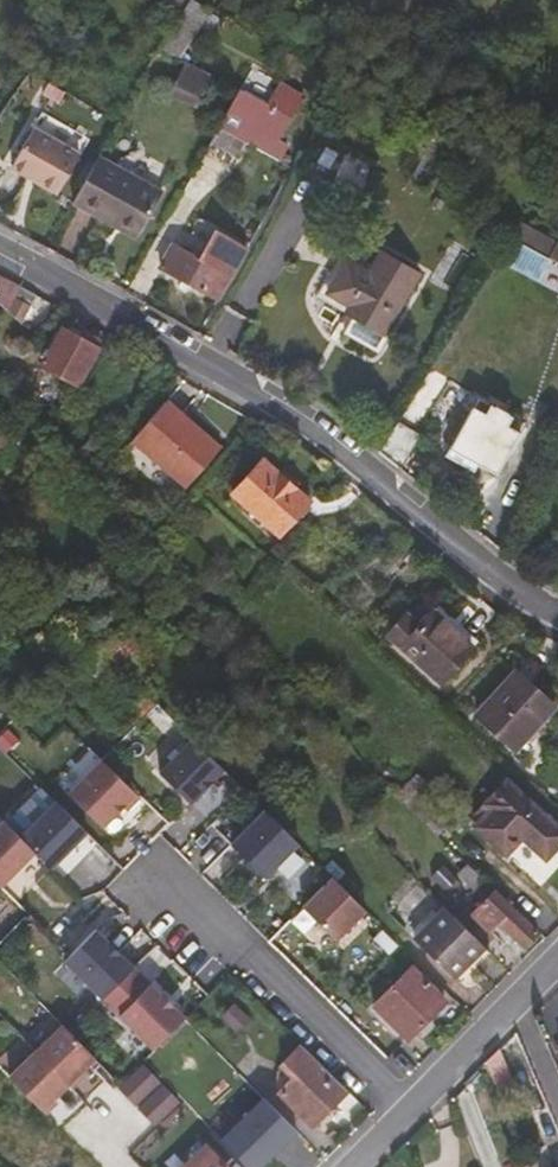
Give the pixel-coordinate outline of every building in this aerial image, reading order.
[(189,0),(165,0),(182,8),(189,0)] [(210,9),(193,0),(189,0),(182,8),(168,33),(178,39),(181,34),(191,39),(210,9)] [(222,25),(225,17),(213,11),(209,19),(222,25)] [(166,37),(158,50),(163,52),(170,40),(166,37)] [(244,86),(266,98),(274,81),(252,70),(244,86)] [(171,95),(197,106),(206,84),(180,73),(171,95)] [(279,79),(265,102),(288,116),(294,106),(283,99),(290,86),(279,79)] [(64,91),(47,82),(41,92),(57,102),(64,91)] [(288,116),(265,102),(240,87),(227,109),(263,131),(264,129),(276,136),(288,116)] [(10,163),(56,190),(77,153),(31,126),(10,163)] [(98,155),(72,201),(108,223),(113,215),(138,230),(160,191),(98,155)] [(133,238),(138,230),(113,215),(108,223),(133,238)] [(556,261),(557,257),(557,255),(555,253),(557,246),(536,234),(534,236),(516,226),(511,238),(556,261)] [(172,241),(157,266),(215,299),(246,245),(213,227),(197,256),(172,241)] [(556,261),(511,238),(500,255),(517,266),(521,260),(557,280),(557,262),(556,261)] [(346,310),(383,332),(417,273),(380,250),(368,269),(347,257),(327,291),(348,305),(346,310)] [(23,286),(0,274),(0,301),(4,305),(9,307),(23,286)] [(347,329),(377,346),(384,334),(354,317),(347,329)] [(92,359),(103,339),(85,329),(81,336),(65,328),(61,334),(45,364),(79,383),(92,359)] [(189,482),(223,446),(170,395),(136,431),(189,482)] [(518,428),(522,420),(512,415),(513,414),(489,401),(488,402),(477,396),(473,403),(471,402),(444,454),(472,470),(476,463),(496,473),(520,429),(518,428)] [(81,454),(91,464),(110,440),(100,432),(81,454)] [(281,534),(311,499),(265,457),(235,492),(281,534)] [(424,623),(410,610),(392,631),(425,663),(445,679),(475,645),(436,609),(424,623)] [(555,701),(518,666),(480,710),(518,744),(555,701)] [(162,771),(193,801),(226,767),(195,737),(162,771)] [(104,758),(70,791),(104,825),(124,804),(128,809),(142,795),(104,758)] [(510,848),(526,831),(550,851),(557,843),(557,821),(510,777),(491,799),(498,806),(483,823),(510,848)] [(36,851),(53,867),(87,831),(55,800),(21,836),(36,851)] [(235,842),(270,875),(303,841),(268,807),(235,842)] [(36,851),(21,836),(6,822),(0,828),(0,884),(2,886),(36,851)] [(499,891),(500,889),(470,861),(462,869),(491,897),(499,891)] [(436,874),(428,883),(439,894),(447,885),(436,874)] [(308,904),(340,936),(369,907),(337,875),(308,904)] [(499,891),(491,897),(476,912),(494,930),(503,922),(526,944),(539,929),(499,891)] [(489,943),(449,903),(419,934),(460,973),(489,943)] [(156,1047),(187,1017),(99,928),(68,959),(156,1047)] [(449,995),(416,961),(378,1001),(412,1034),(449,995)] [(232,1033),(251,1014),(241,1004),(222,1023),(232,1033)] [(63,1023),(37,1049),(69,1083),(96,1056),(63,1023)] [(37,1049),(11,1076),(43,1109),(69,1083),(37,1049)] [(488,1063),(502,1098),(518,1092),(501,1050),(488,1063)] [(312,1125),(348,1088),(317,1057),(281,1094),(312,1125)] [(124,1083),(140,1100),(163,1079),(147,1062),(124,1083)] [(167,1083),(163,1079),(140,1100),(144,1104),(167,1083)] [(183,1100),(167,1083),(144,1104),(160,1121),(183,1100)] [(208,1148),(189,1166),(227,1166),(208,1148)]
